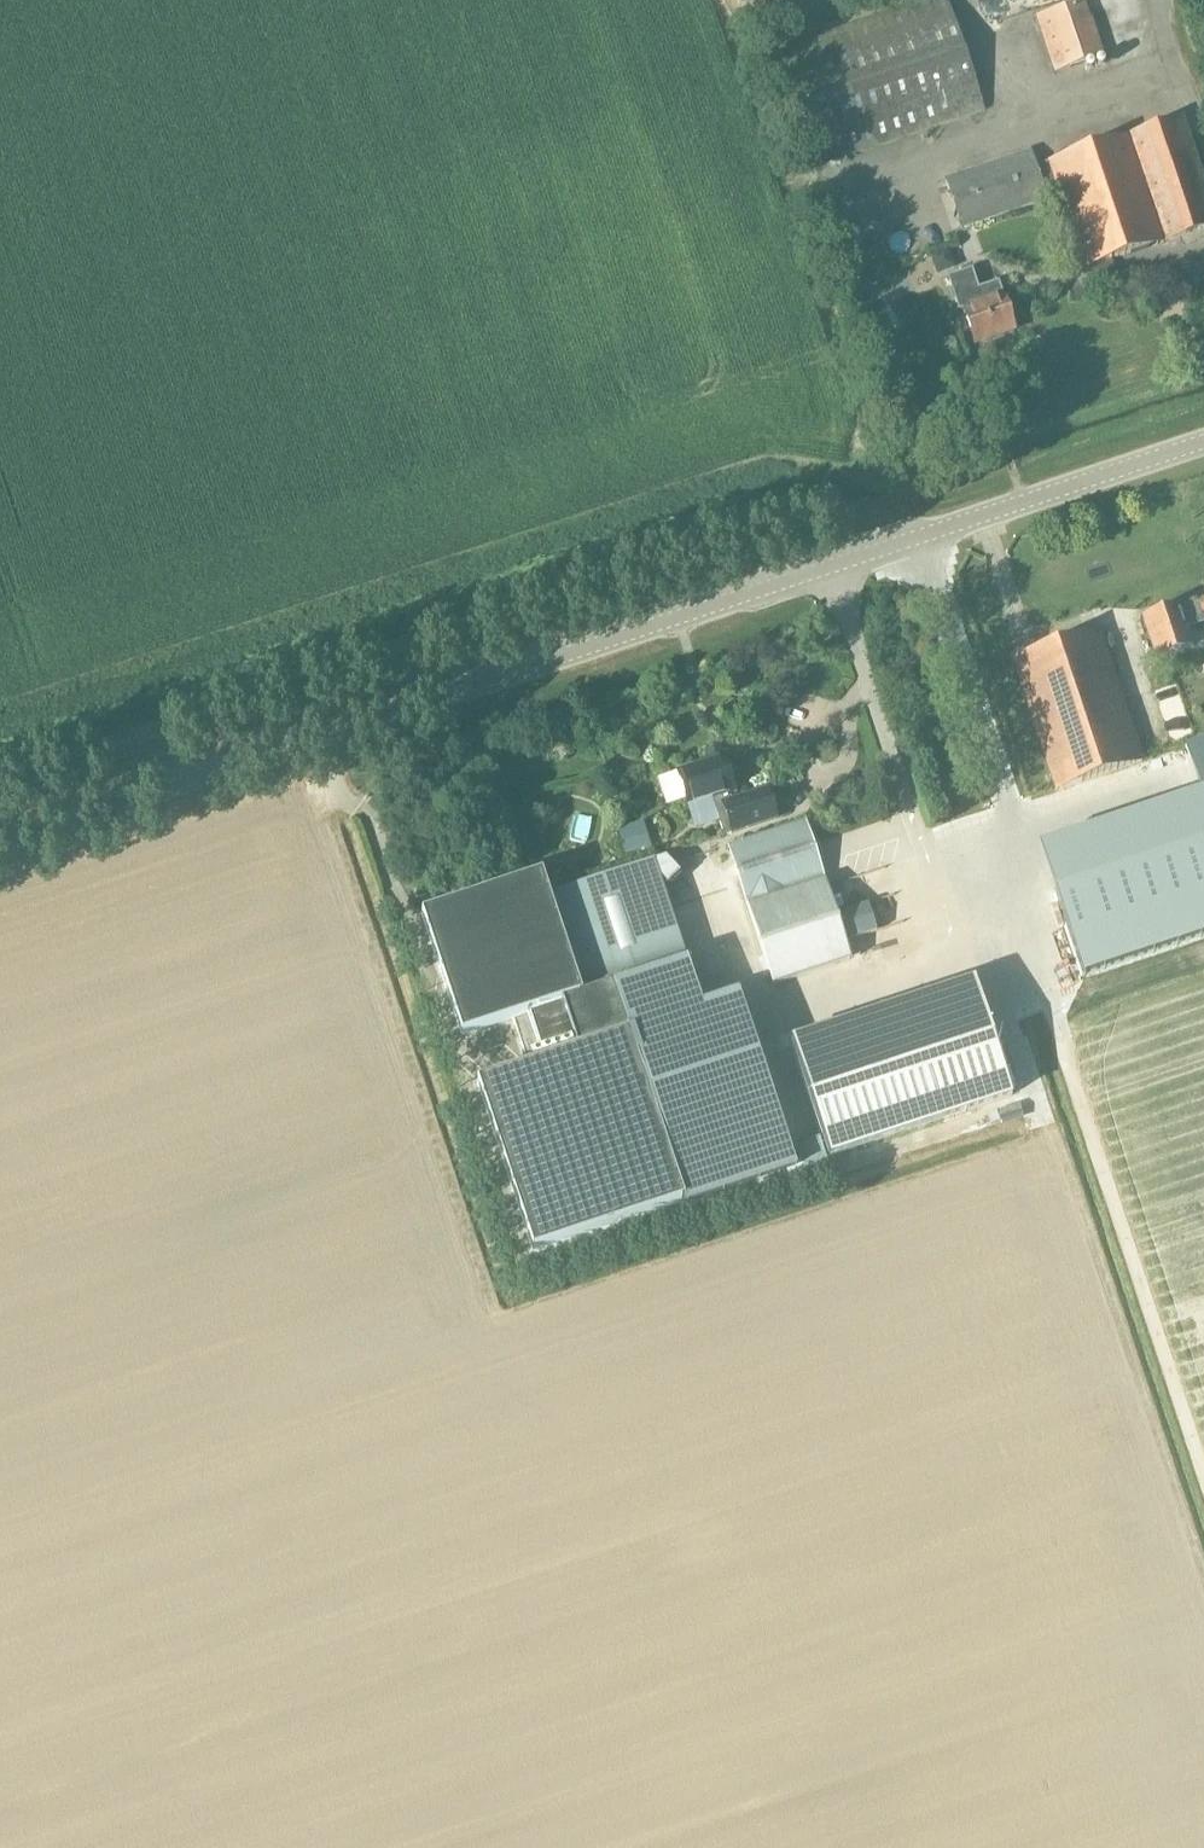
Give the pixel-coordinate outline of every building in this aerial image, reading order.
[(983,109),(947,0),(924,0),(777,48),(815,164),(983,109)] [(973,26),(997,20),(991,2),(998,0),(965,0),(973,26)] [(1102,56),(1084,0),(1081,0),(1035,14),(1053,71),(1102,56)] [(944,177),(961,228),(1057,195),(1072,241),(1060,245),(1067,266),(1080,261),(1082,269),(1203,228),(1203,182),(1182,116),(1036,166),(1030,149),(944,177)] [(1015,329),(1003,294),(998,281),(978,287),(971,268),(947,276),(958,311),(962,309),(974,344),(1015,329)] [(1142,616),(1156,657),(1192,646),(1186,628),(1203,622),(1202,615),(1203,615),(1203,598),(1197,601),(1196,598),(1142,616)] [(1055,790),(1142,760),(1097,629),(1010,659),(1055,790)] [(1186,746),(1203,801),(1203,713),(1178,722),(1182,736),(1187,735),(1191,744),(1186,746)] [(728,795),(729,794),(717,759),(676,772),(688,808),(712,800),(723,836),(776,819),(766,789),(730,801),(728,795)] [(671,766),(651,774),(661,801),(682,793),(671,766)] [(933,800),(940,797),(936,786),(929,788),(933,800)] [(772,985),(851,959),(823,875),(823,876),(805,822),(727,847),(745,901),(772,985)] [(699,839),(671,849),(675,861),(703,851),(699,839)] [(1097,925),(1154,906),(1137,854),(1080,873),(1097,925)] [(652,861),(547,896),(580,997),(612,987),(683,1201),(794,1164),(737,994),(701,1006),(652,861)] [(540,876),(421,916),(461,1037),(512,1019),(528,1065),(476,1083),(532,1251),(683,1201),(612,987),(580,997),(547,896),(540,876)] [(1011,1095),(982,1010),(972,980),(790,1039),(799,1070),(827,1156),(1011,1095)]
